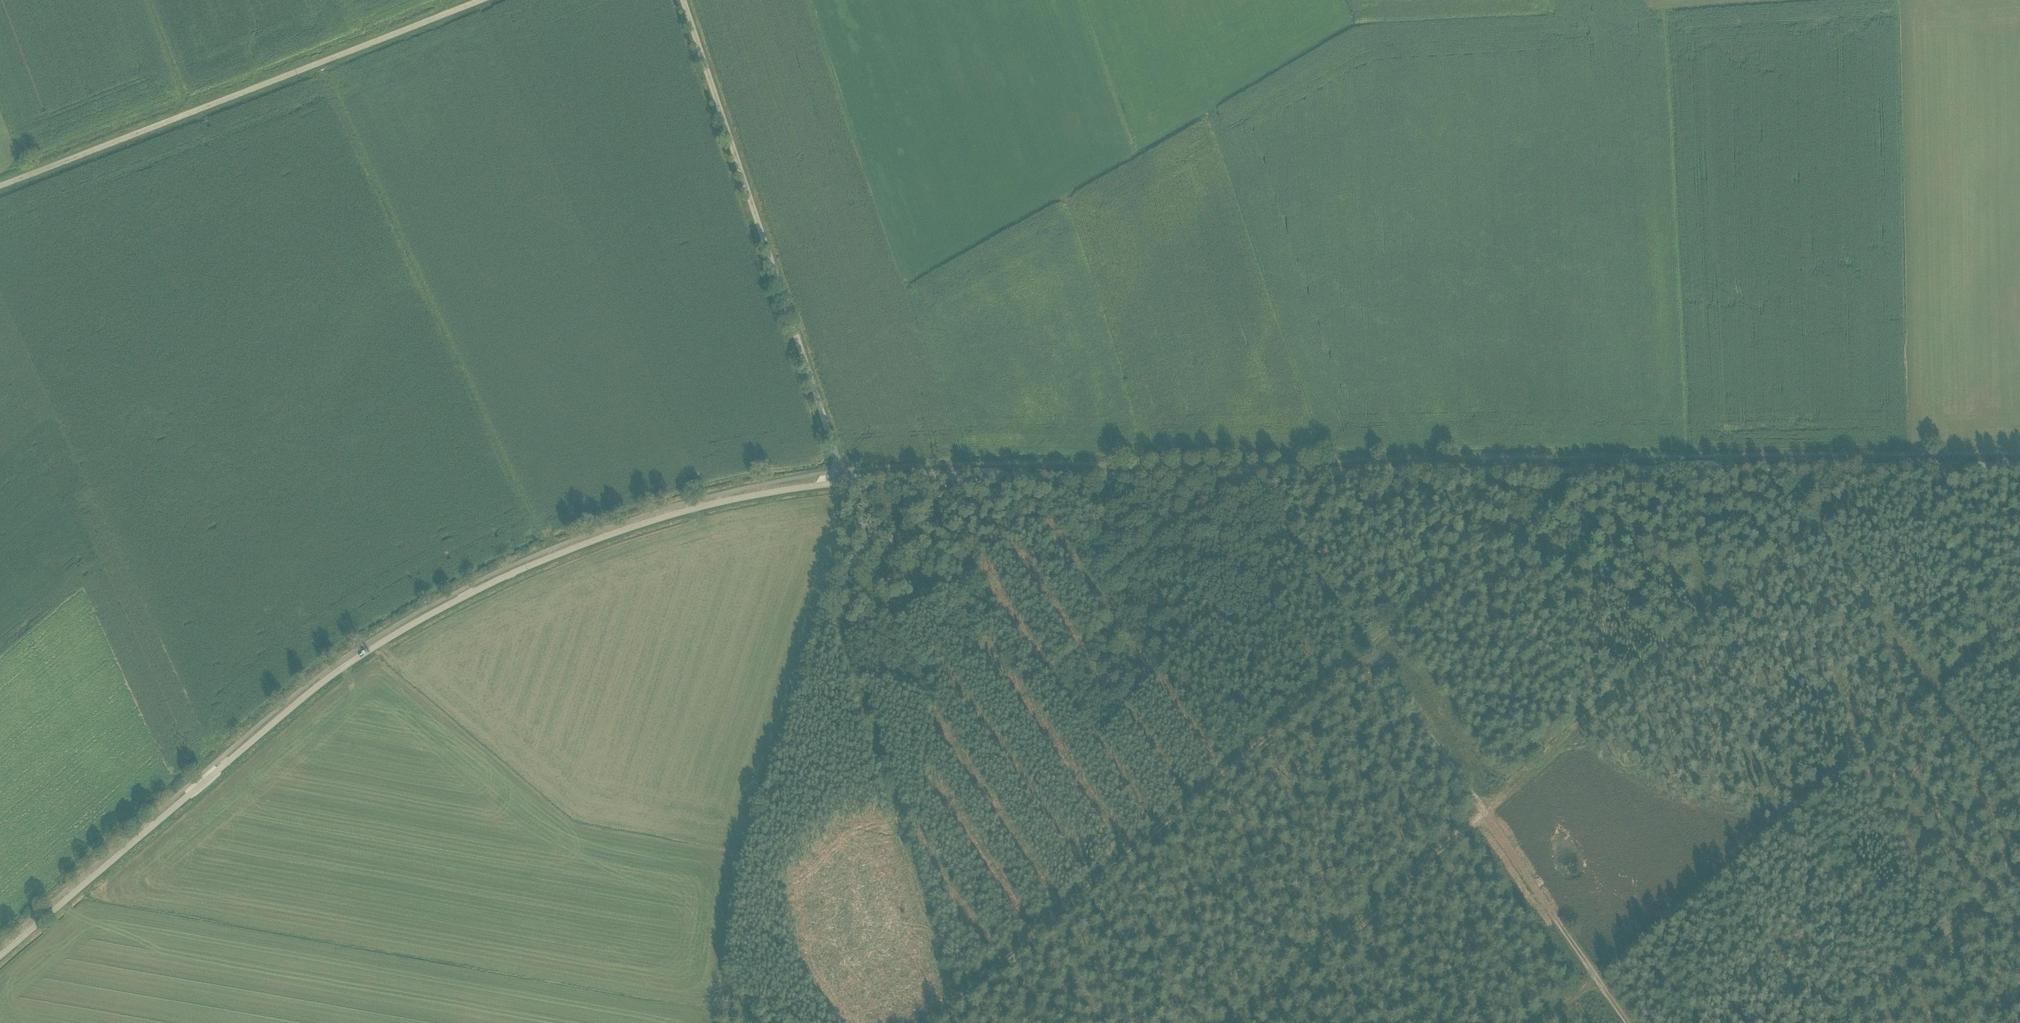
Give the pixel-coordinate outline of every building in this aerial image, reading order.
[(889,518),(900,516),(897,506),(887,509),(889,518)]
